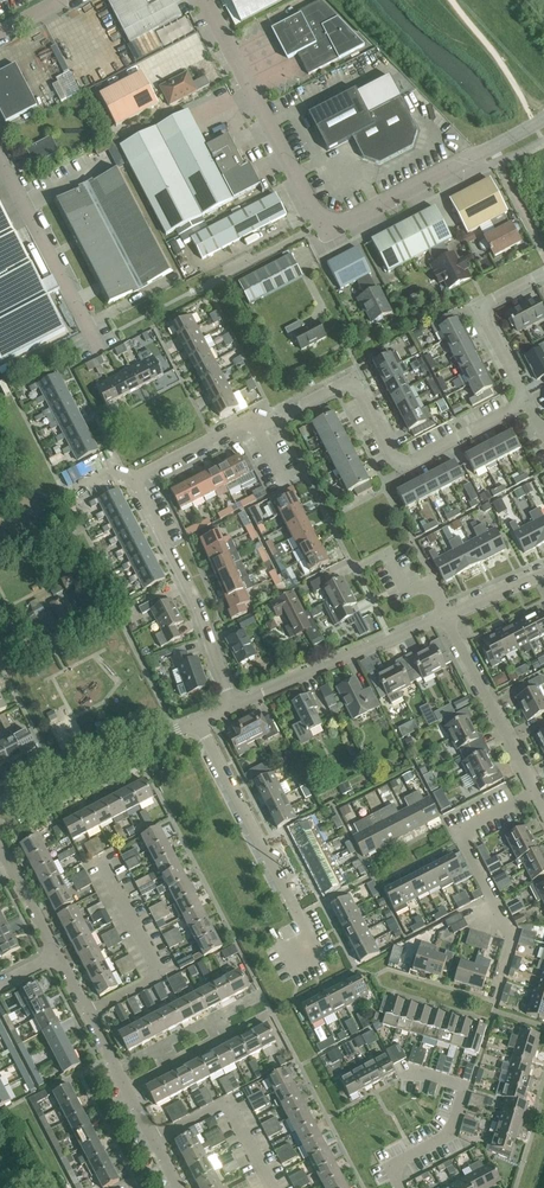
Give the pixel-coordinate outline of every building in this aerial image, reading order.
[(130,45),(182,18),(173,0),(112,0),(108,2),(130,45)] [(241,25),(286,0),(228,0),(241,25)] [(364,47),(320,2),(298,13),(300,16),(274,30),(289,59),(298,55),(309,76),(364,47)] [(6,124),(37,108),(16,66),(0,74),(0,113),(6,124)] [(81,93),(70,73),(57,80),(68,100),(81,93)] [(116,127),(159,105),(142,74),(100,96),(116,127)] [(160,88),(170,107),(210,86),(205,77),(193,84),(188,74),(160,88)] [(356,91),(309,115),(328,152),(353,139),(364,160),(380,165),(412,148),(417,132),(401,99),(390,78),(381,83),(358,95),(356,91)] [(58,83),(52,86),(62,103),(67,101),(58,83)] [(141,136),(120,147),(128,162),(166,236),(175,231),(188,225),(202,217),(203,217),(259,188),(260,187),(258,183),(250,165),(249,166),(244,168),(232,145),(227,137),(207,148),(196,127),(188,112),(141,136)] [(27,151),(35,166),(59,153),(51,138),(27,151)] [(55,204),(73,238),(102,223),(108,234),(143,216),(132,193),(133,192),(121,169),(94,183),(95,186),(81,193),(80,191),(55,204)] [(485,240),(481,242),(480,246),(482,250),(486,252),(490,250),(491,252),(492,252),(495,257),(521,244),(516,234),(518,233),(519,231),(517,227),(515,227),(512,228),(511,225),(510,226),(504,215),(507,214),(490,180),(450,201),(467,234),(491,222),(496,233),(484,239),(485,240)] [(275,195),(218,226),(229,247),(286,216),(275,195)] [(16,237),(0,206),(0,245),(16,237)] [(372,242),(388,274),(429,253),(435,264),(430,267),(435,275),(434,275),(439,286),(444,284),(449,292),(473,279),(463,260),(459,262),(455,254),(450,257),(444,245),(452,241),(435,208),(372,242)] [(73,238),(97,283),(99,282),(105,293),(102,294),(108,306),(133,293),(132,291),(146,284),(147,286),(174,272),(168,260),(167,260),(143,216),(108,234),(102,223),(73,238)] [(191,239),(202,260),(229,247),(218,226),(191,239)] [(468,236),(462,239),(466,246),(471,243),(468,236)] [(0,245),(0,286),(32,269),(16,237),(0,245)] [(357,282),(362,293),(374,286),(369,276),(371,275),(358,249),(327,264),(341,290),(357,282)] [(291,256),(239,284),(250,305),(303,278),(291,256)] [(0,286),(0,326),(49,300),(47,297),(41,285),(32,269),(0,286)] [(54,279),(41,285),(47,297),(52,295),(60,291),(54,279)] [(366,311),(372,323),(375,322),(378,323),(383,321),(383,318),(391,313),(379,289),(376,291),(374,286),(362,293),(365,297),(358,300),(364,312),(366,311)] [(0,326),(0,363),(1,366),(65,332),(49,300),(0,326)] [(509,315),(512,320),(512,321),(511,322),(512,324),(513,323),(515,327),(518,332),(543,318),(543,316),(536,301),(535,301),(529,305),(509,315)] [(209,316),(212,321),(219,317),(216,312),(209,316)] [(438,322),(431,326),(436,335),(440,343),(444,341),(445,342),(446,341),(465,331),(459,319),(454,321),(451,315),(438,322)] [(172,326),(178,338),(198,328),(191,316),(172,326)] [(219,317),(212,321),(214,325),(216,324),(221,321),(219,317)] [(294,335),(302,351),(326,338),(317,322),(304,329),(300,322),(285,330),(289,338),(294,335)] [(198,328),(178,338),(185,350),(204,340),(203,339),(198,328)] [(420,330),(412,334),(415,341),(424,337),(420,330)] [(445,342),(451,353),(452,353),(471,342),(465,331),(446,341),(445,342)] [(146,343),(150,341),(147,334),(142,336),(146,343)] [(222,338),(221,338),(224,344),(231,340),(228,335),(222,338)] [(221,337),(213,341),(217,347),(220,346),(224,344),(221,338),(222,338),(221,337)] [(185,350),(190,361),(209,351),(204,340),(185,350)] [(231,340),(224,344),(225,345),(226,348),(233,344),(232,341),(231,340)] [(451,353),(457,364),(477,354),(471,342),(452,353),(451,353)] [(525,358),(533,373),(537,381),(543,378),(543,380),(543,344),(540,346),(542,349),(525,358)] [(127,353),(124,346),(115,351),(119,358),(127,353)] [(370,365),(377,377),(402,364),(396,352),(388,357),(384,350),(372,357),(375,362),(370,365)] [(209,351),(190,361),(196,372),(215,362),(209,351)] [(457,364),(463,376),(483,365),(477,354),(457,364)] [(425,358),(428,365),(433,362),(430,355),(425,358)] [(240,357),(234,361),(236,366),(243,362),(240,357)] [(101,358),(97,360),(98,363),(100,367),(101,367),(105,365),(101,358)] [(154,358),(142,364),(152,383),(152,382),(163,377),(154,358)] [(97,360),(92,363),(96,369),(96,370),(96,369),(100,367),(98,363),(97,360)] [(416,362),(420,369),(425,366),(422,360),(416,362)] [(215,362),(196,372),(197,374),(202,383),(221,373),(216,364),(215,362)] [(437,368),(433,362),(428,365),(432,371),(437,368)] [(402,364),(377,377),(382,388),(403,378),(409,375),(403,363),(402,364)] [(142,364),(131,370),(141,389),(141,388),(152,383),(142,364)] [(464,389),(469,387),(489,376),(483,365),(463,376),(458,378),(464,389)] [(429,373),(425,366),(420,369),(423,375),(429,373)] [(119,375),(119,376),(129,395),(130,394),(141,389),(131,370),(119,375)] [(221,373),(202,383),(203,385),(208,395),(227,385),(222,375),(221,373)] [(39,389),(43,397),(44,399),(65,387),(59,375),(39,385),(38,384),(29,389),(32,393),(39,389)] [(119,376),(108,381),(118,400),(129,395),(119,376)] [(489,376),(469,387),(475,398),(469,401),(472,408),(494,397),(490,391),(495,388),(489,376)] [(382,388),(388,400),(409,389),(403,378),(382,388)] [(437,381),(440,387),(445,385),(442,378),(437,381)] [(252,380),(245,384),(247,388),(255,385),(252,380)] [(0,384),(0,387),(5,397),(11,394),(4,381),(0,384)] [(106,407),(118,400),(108,381),(96,388),(106,407)] [(428,385),(432,391),(437,389),(434,382),(428,385)] [(227,385),(208,395),(209,396),(214,406),(233,396),(228,387),(227,385)] [(255,385),(247,388),(250,393),(251,392),(257,389),(255,385)] [(440,387),(444,394),(449,391),(445,385),(440,387)] [(36,402),(32,404),(34,408),(38,406),(46,402),(50,409),(50,410),(51,411),(72,400),(65,387),(44,399),(43,397),(36,401),(36,402)] [(388,400),(394,411),(415,401),(409,389),(388,400)] [(435,398),(440,395),(437,389),(432,391),(435,398)] [(233,396),(214,406),(215,407),(220,418),(233,411),(234,410),(236,415),(241,412),(247,409),(248,409),(245,404),(239,392),(233,396)] [(39,416),(35,419),(36,423),(41,420),(44,418),(45,419),(53,415),(56,422),(57,422),(58,424),(78,413),(72,400),(51,411),(50,410),(42,414),(43,415),(39,416)] [(443,400),(436,404),(442,414),(448,411),(449,411),(443,400)] [(394,411),(400,422),(420,412),(415,401),(394,411)] [(459,405),(451,409),(455,416),(462,412),(459,405)] [(318,422),(312,425),(312,426),(334,415),(330,407),(315,415),(318,422)] [(414,438),(427,431),(436,427),(427,409),(420,412),(400,422),(406,435),(411,432),(414,438)] [(59,427),(63,435),(64,437),(85,425),(78,413),(58,424),(57,422),(49,427),(51,431),(59,427)] [(334,415),(312,426),(316,433),(338,422),(334,415)] [(338,422),(316,433),(320,441),(342,430),(338,422)] [(66,440),(70,448),(71,449),(91,438),(85,425),(64,437),(63,435),(55,439),(58,444),(66,440)] [(342,430),(320,441),(324,448),(345,437),(342,430)] [(501,439),(500,439),(509,456),(511,455),(521,450),(512,433),(501,439)] [(345,437),(324,448),(328,456),(349,445),(345,437)] [(72,453),(76,459),(78,462),(98,451),(91,438),(71,449),(70,448),(62,452),(65,457),(72,453)] [(500,439),(489,445),(490,446),(491,449),(498,462),(499,461),(509,456),(500,439)] [(349,445),(328,456),(332,463),(353,452),(349,445)] [(478,451),(477,451),(486,468),(487,467),(492,465),(498,462),(491,449),(490,446),(489,445),(478,451)] [(58,447),(53,450),(56,456),(58,455),(61,453),(58,447)] [(477,451),(466,457),(475,474),(486,468),(477,451)] [(353,452),(332,463),(335,471),(357,459),(353,452)] [(51,459),(49,459),(52,464),(59,461),(59,460),(56,456),(53,457),(51,459)] [(240,457),(228,463),(229,465),(237,481),(241,488),(256,480),(252,473),(249,475),(248,472),(252,470),(246,457),(241,460),(240,457)] [(357,459),(335,471),(339,478),(361,467),(357,459)] [(217,469),(229,493),(240,487),(240,488),(241,488),(229,465),(228,463),(217,469)] [(444,468),(443,469),(452,486),(453,485),(464,480),(455,463),(451,465),(444,468)] [(361,467),(339,478),(343,486),(365,474),(361,467)] [(205,475),(215,493),(226,487),(229,493),(217,469),(205,475)] [(432,474),(432,475),(441,492),(441,491),(452,486),(443,469),(432,474)] [(365,474),(343,486),(347,493),(369,482),(365,474)] [(520,478),(523,483),(529,480),(527,474),(520,478)] [(194,481),(204,499),(215,493),(205,475),(194,481)] [(432,475),(421,481),(430,498),(441,492),(432,475)] [(514,481),(516,486),(523,483),(520,478),(514,481)] [(183,487),(192,505),(204,499),(194,481),(183,487)] [(409,487),(418,504),(430,498),(421,481),(409,487)] [(369,482),(347,493),(348,494),(354,491),(357,497),(373,489),(369,482)] [(470,484),(464,488),(472,503),(478,499),(470,484)] [(529,485),(522,488),(526,496),(533,493),(529,485)] [(498,489),(501,494),(506,491),(504,486),(498,489)] [(171,493),(179,507),(174,510),(176,513),(192,505),(183,487),(171,493)] [(405,510),(418,504),(409,487),(396,493),(405,510)] [(491,493),(494,498),(501,494),(498,489),(491,493)] [(522,489),(514,493),(518,501),(526,497),(522,489)] [(98,500),(89,504),(92,509),(100,505),(103,510),(104,513),(105,515),(125,504),(119,491),(99,501),(98,500)] [(488,492),(480,497),(484,503),(492,499),(488,492)] [(275,519),(281,516),(299,507),(293,495),(276,504),(275,502),(268,506),(275,519)] [(247,500),(250,505),(257,502),(254,496),(247,500)] [(240,503),(243,509),(250,505),(247,500),(240,503)] [(501,500),(493,505),(499,516),(507,511),(502,500),(501,500)] [(476,501),(469,504),(471,510),(478,506),(476,501)] [(484,506),(481,508),(485,514),(492,509),(490,506),(490,505),(489,504),(489,503),(484,506)] [(106,518),(110,525),(111,528),(132,517),(125,504),(105,515),(104,513),(98,516),(96,517),(98,522),(106,518)] [(76,507),(70,510),(73,516),(78,513),(76,507)] [(281,516),(287,528),(305,518),(299,507),(281,516)] [(224,511),(227,517),(234,514),(231,508),(224,511)] [(443,511),(446,516),(449,515),(452,514),(449,508),(443,511)] [(543,531),(543,517),(539,509),(534,512),(543,531)] [(452,513),(455,518),(461,515),(458,510),(452,513)] [(217,515),(221,521),(227,517),(224,511),(217,515)] [(537,548),(543,544),(543,531),(534,512),(529,515),(533,523),(526,527),(537,548)] [(445,517),(448,522),(455,518),(452,513),(452,514),(449,515),(446,516),(445,517)] [(110,525),(102,530),(105,534),(113,530),(117,538),(118,541),(139,530),(132,517),(111,528),(110,525)] [(287,528),(293,539),(311,529),(305,518),(287,528)] [(202,523),(205,529),(211,525),(208,520),(202,523)] [(459,521),(452,525),(455,532),(462,528),(459,522),(459,521)] [(430,525),(432,530),(438,527),(436,522),(430,525)] [(525,554),(537,548),(526,527),(519,530),(515,522),(509,525),(525,554)] [(202,523),(185,532),(188,537),(205,529),(202,523)] [(266,532),(263,525),(257,528),(261,535),(266,532)] [(422,529),(425,534),(432,530),(430,525),(422,529)] [(483,536),(494,557),(506,550),(495,529),(488,533),(483,525),(478,527),(483,536)] [(246,528),(245,529),(248,535),(254,532),(251,526),(246,528)] [(477,538),(470,542),(481,564),(482,563),(494,557),(483,536),(478,527),(473,530),(477,538)] [(203,540),(201,541),(206,553),(232,542),(230,537),(223,540),(220,533),(218,528),(201,535),(203,540)] [(293,539),(298,550),(317,541),(311,529),(293,539)] [(117,538),(109,542),(111,547),(119,543),(123,551),(124,553),(145,542),(139,530),(118,541),(117,538)] [(252,542),(258,539),(254,532),(248,535),(252,542)] [(451,534),(446,537),(449,543),(453,541),(454,540),(451,534)] [(434,535),(427,539),(430,545),(438,541),(434,535)] [(459,538),(454,540),(458,549),(460,552),(469,570),(470,569),(481,564),(470,542),(463,546),(459,538)] [(453,551),(445,555),(457,577),(457,576),(469,570),(460,552),(458,549),(454,540),(453,541),(449,543),(448,543),(453,551)] [(266,544),(269,551),(275,548),(271,541),(266,544)] [(299,564),(323,552),(317,541),(298,550),(304,561),(299,564)] [(123,551),(115,555),(118,560),(126,556),(130,563),(131,566),(152,555),(146,543),(145,542),(124,553),(123,551)] [(206,553),(211,565),(237,554),(234,547),(232,542),(206,553)] [(275,548),(269,551),(272,557),(278,554),(275,548)] [(257,552),(260,558),(266,555),(263,549),(257,552)] [(434,551),(429,554),(433,562),(444,583),(457,577),(445,555),(439,559),(434,551)] [(101,555),(99,555),(102,562),(103,563),(109,559),(110,559),(110,558),(106,552),(101,555)] [(323,552),(299,564),(305,576),(310,573),(328,564),(323,552)] [(211,565),(216,577),(242,566),(240,560),(237,554),(211,565)] [(132,568),(136,576),(138,579),(159,568),(152,555),(131,566),(130,563),(122,567),(125,572),(132,568)] [(261,557),(260,558),(264,565),(270,562),(266,555),(261,557)] [(281,559),(275,562),(281,574),(286,571),(286,570),(287,570),(284,566),(281,559)] [(216,577),(221,589),(247,577),(242,566),(216,577)] [(136,576),(129,580),(131,585),(139,581),(144,590),(165,580),(159,568),(138,579),(136,576)] [(275,571),(269,574),(272,581),(278,578),(278,577),(275,571)] [(286,571),(281,574),(282,575),(284,580),(290,577),(286,571)] [(70,577),(61,582),(66,592),(76,587),(70,577)] [(221,589),(226,601),(252,589),(247,577),(221,589)] [(278,578),(272,581),(276,588),(276,587),(281,585),(281,584),(278,578)] [(322,591),(328,603),(350,592),(343,579),(328,586),(324,578),(310,585),(315,594),(322,591)] [(72,593),(76,600),(73,602),(76,608),(90,601),(86,595),(80,598),(76,591),(72,593)] [(245,592),(226,601),(231,612),(228,613),(231,619),(232,621),(248,614),(246,611),(245,607),(250,604),(246,593),(245,592)] [(325,604),(323,605),(330,618),(335,627),(339,624),(347,621),(347,620),(355,616),(355,615),(354,615),(350,608),(356,605),(350,592),(328,603),(325,604)] [(272,603),(270,604),(271,605),(277,617),(279,616),(284,613),(291,627),(295,634),(296,637),(306,631),(314,647),(324,642),(314,623),(312,619),(309,613),(309,612),(307,612),(303,615),(292,593),(278,601),(277,601),(277,600),(272,603)] [(51,605),(61,623),(71,618),(61,599),(51,605)] [(41,606),(38,600),(30,605),(33,610),(33,611),(35,616),(28,620),(32,627),(39,622),(40,624),(48,619),(44,612),(45,611),(42,606),(41,606)] [(145,605),(139,609),(142,616),(149,612),(151,611),(157,622),(177,612),(171,600),(162,605),(153,610),(150,603),(148,604),(145,605)] [(320,608),(310,612),(313,619),(323,614),(320,608)] [(541,639),(543,637),(543,617),(541,611),(529,617),(541,639)] [(157,622),(162,633),(156,637),(162,649),(181,639),(176,627),(183,623),(177,612),(157,622)] [(256,624),(252,616),(238,623),(242,631),(256,624)] [(529,617),(518,623),(529,644),(533,651),(534,653),(539,650),(535,642),(541,639),(529,617)] [(507,629),(518,650),(524,647),(527,654),(533,651),(529,644),(518,623),(507,629)] [(135,625),(129,628),(132,633),(137,630),(135,625)] [(296,637),(295,634),(291,627),(287,629),(292,639),(296,637)] [(496,634),(495,634),(506,656),(507,656),(518,650),(507,629),(496,634)] [(239,666),(256,657),(243,632),(226,641),(239,666)] [(487,647),(483,650),(485,654),(490,665),(493,669),(502,665),(500,660),(506,656),(495,634),(483,641),(487,647)] [(423,653),(434,675),(447,669),(445,667),(451,664),(439,640),(432,643),(434,647),(423,653)] [(174,658),(171,660),(175,671),(178,670),(182,683),(187,696),(208,688),(198,659),(190,662),(187,654),(184,647),(172,651),(173,655),(174,658)] [(404,658),(416,682),(421,679),(422,681),(434,675),(423,653),(413,658),(411,655),(404,658)] [(154,669),(159,667),(156,657),(150,659),(154,669)] [(388,671),(399,694),(412,687),(410,685),(416,682),(404,658),(397,662),(399,665),(388,671)] [(274,666),(270,672),(275,676),(280,671),(274,666)] [(375,674),(369,677),(376,691),(381,700),(387,697),(388,699),(391,705),(394,704),(402,700),(399,694),(388,671),(381,674),(377,673),(375,674)] [(515,673),(508,677),(511,683),(518,679),(515,673)] [(504,674),(493,680),(497,688),(508,682),(504,674)] [(522,711),(543,700),(538,689),(543,686),(543,682),(541,677),(528,684),(531,691),(516,699),(522,711)] [(354,721),(379,708),(370,690),(362,694),(356,681),(338,690),(354,721)] [(334,720),(342,716),(328,686),(320,690),(334,720)] [(307,696),(292,704),(302,723),(292,728),(293,729),(294,728),(301,743),(304,744),(312,740),(312,738),(309,732),(322,725),(314,710),(317,709),(314,702),(310,695),(307,696)] [(543,715),(543,700),(522,711),(528,723),(543,715)] [(462,701),(454,705),(457,711),(465,707),(462,701)] [(444,729),(450,740),(473,728),(469,722),(471,717),(467,709),(444,721),(447,728),(444,729)] [(57,719),(54,712),(47,715),(51,722),(57,719)] [(245,719),(256,741),(265,737),(268,741),(279,735),(272,722),(266,725),(259,712),(245,719)] [(432,713),(425,717),(429,726),(436,722),(432,713)] [(0,717),(0,721),(1,723),(2,726),(9,723),(4,715),(0,717)] [(235,733),(228,737),(231,743),(236,752),(239,758),(250,752),(247,746),(256,741),(245,719),(231,726),(234,732),(235,733)] [(13,732),(9,723),(2,726),(7,735),(13,732)] [(406,727),(399,731),(403,739),(407,737),(410,735),(406,727)] [(459,751),(462,757),(485,744),(482,737),(476,736),(473,728),(450,740),(457,752),(459,751)] [(13,738),(23,756),(36,749),(27,731),(13,738)] [(541,749),(543,747),(543,732),(535,737),(541,749)] [(9,764),(23,756),(13,738),(5,743),(3,738),(0,739),(0,745),(0,746),(9,764)] [(411,738),(404,741),(407,748),(414,745),(411,738)] [(462,763),(469,776),(491,764),(487,757),(489,752),(485,744),(462,757),(465,762),(462,763)] [(9,764),(0,746),(0,768),(9,764)] [(292,750),(285,754),(288,761),(296,757),(292,750)] [(249,773),(243,776),(247,783),(253,780),(271,770),(267,763),(249,773)] [(495,771),(491,764),(469,776),(474,787),(477,786),(480,792),(504,780),(500,772),(495,771)] [(425,766),(419,769),(422,775),(422,776),(428,773),(425,766)] [(159,774),(165,785),(171,782),(165,771),(159,774)] [(410,773),(402,777),(402,778),(406,785),(414,781),(410,773)] [(430,773),(428,774),(423,777),(428,786),(435,782),(430,773)] [(254,784),(260,795),(279,785),(273,774),(254,784)] [(396,781),(390,784),(393,790),(399,787),(396,781)] [(130,789),(140,807),(153,800),(144,782),(130,789)] [(348,783),(338,787),(342,796),(352,791),(348,783)] [(260,795),(266,806),(285,796),(279,785),(260,795)] [(300,789),(306,800),(311,797),(306,787),(300,789)] [(117,796),(129,820),(130,819),(127,814),(140,807),(130,789),(117,796)] [(442,790),(433,795),(442,812),(451,808),(442,790)] [(419,792),(412,796),(416,804),(427,825),(440,818),(429,798),(424,800),(419,792)] [(104,803),(113,821),(122,816),(125,822),(129,820),(117,796),(104,803)] [(266,806),(272,817),(290,808),(285,796),(266,806)] [(403,811),(413,832),(426,825),(412,796),(404,800),(409,808),(403,811)] [(90,810),(100,828),(113,821),(104,803),(90,810)] [(387,809),(402,838),(413,832),(403,811),(398,814),(394,805),(387,809)] [(348,806),(339,810),(343,818),(351,814),(348,806)] [(272,817),(278,829),(297,820),(290,808),(272,817)] [(384,821),(378,824),(389,845),(402,838),(387,809),(379,813),(384,821)] [(77,817),(87,835),(100,828),(90,810),(77,817)] [(140,814),(144,822),(150,819),(145,811),(140,814)] [(63,824),(73,842),(87,835),(77,817),(63,824)] [(343,828),(337,817),(331,819),(337,831),(343,828)] [(369,818),(361,822),(366,831),(376,851),(388,845),(389,845),(378,824),(373,827),(369,818)] [(144,822),(149,830),(154,827),(150,819),(144,822)] [(303,825),(291,831),(298,844),(318,833),(312,820),(308,822),(303,825)] [(353,837),(363,858),(376,852),(366,831),(361,822),(354,826),(358,834),(353,837)] [(56,835),(64,831),(61,825),(52,830),(56,835)] [(114,828),(118,836),(123,833),(119,825),(114,828)] [(505,838),(511,850),(533,838),(528,826),(505,838)] [(133,828),(126,831),(130,837),(136,834),(133,828)] [(141,838),(148,852),(167,842),(160,829),(141,838)] [(122,844),(127,841),(123,833),(118,836),(122,844)] [(298,844),(305,858),(326,848),(318,833),(298,844)] [(21,846),(28,860),(46,851),(38,837),(21,846)] [(511,850),(517,862),(520,860),(539,849),(533,838),(511,850)] [(91,842),(98,856),(105,853),(97,839),(91,842)] [(84,846),(91,860),(98,856),(91,842),(84,846)] [(148,852),(155,865),(174,856),(167,842),(148,852)] [(350,842),(345,845),(350,856),(356,853),(350,842)] [(477,850),(484,864),(491,860),(484,846),(477,850)] [(305,858),(311,870),(333,860),(326,848),(305,858)] [(520,860),(517,862),(515,863),(518,868),(523,865),(526,871),(543,861),(543,851),(542,848),(540,849),(539,849),(520,860)] [(65,854),(68,859),(76,855),(73,850),(65,854)] [(136,850),(122,857),(125,864),(139,857),(136,850)] [(28,860),(35,873),(53,864),(46,851),(28,860)] [(347,851),(341,854),(344,860),(350,857),(347,851)] [(60,863),(68,859),(65,854),(58,858),(60,863)] [(442,862),(453,885),(454,885),(455,887),(473,878),(472,875),(461,854),(454,857),(453,856),(442,862)] [(158,872),(135,884),(139,891),(139,890),(153,883),(162,878),(180,869),(174,856),(155,865),(158,872)] [(497,857),(491,860),(484,864),(488,870),(501,863),(497,857)] [(136,859),(125,864),(126,866),(129,871),(139,865),(136,859)] [(311,870),(318,883),(339,872),(333,860),(311,870)] [(526,871),(532,883),(543,876),(543,861),(526,871)] [(430,868),(440,888),(441,887),(443,891),(453,885),(442,862),(430,868)] [(35,873),(41,886),(59,877),(53,864),(35,873)] [(419,874),(429,893),(440,888),(430,868),(419,874)] [(187,882),(180,869),(162,878),(166,885),(157,890),(161,896),(187,882)] [(71,879),(74,886),(82,882),(89,879),(85,872),(71,879)] [(345,884),(339,872),(318,883),(324,895),(345,884)] [(506,873),(493,880),(496,886),(509,880),(506,873)] [(408,880),(418,899),(429,893),(419,874),(408,880)] [(41,886),(49,900),(66,890),(59,877),(41,886)] [(82,882),(74,886),(78,893),(92,886),(89,879),(82,882)] [(396,886),(408,909),(406,905),(418,899),(408,880),(396,886)] [(509,880),(496,886),(499,893),(512,886),(509,880)] [(187,882),(161,896),(169,892),(176,905),(194,895),(187,882)] [(529,887),(537,903),(541,901),(543,900),(543,885),(541,886),(539,882),(529,887)] [(139,890),(139,891),(142,897),(156,890),(153,883),(139,890)] [(384,892),(396,915),(408,909),(396,886),(384,892)] [(377,888),(370,892),(374,898),(381,894),(377,888)] [(49,900),(56,913),(74,904),(66,890),(49,900)] [(480,890),(472,895),(475,902),(483,897),(480,890)] [(459,896),(465,907),(471,904),(465,892),(461,895),(459,896)] [(176,905),(183,918),(201,909),(194,895),(176,905)] [(330,906),(336,918),(356,908),(350,896),(330,906)] [(453,899),(459,910),(465,907),(459,896),(453,899)] [(380,901),(377,903),(381,908),(383,907),(386,905),(383,899),(380,901)] [(164,903),(149,910),(153,917),(167,909),(164,903)] [(522,903),(508,910),(512,917),(525,910),(522,903)] [(87,911),(91,918),(105,910),(102,904),(87,911)] [(58,917),(65,931),(82,923),(83,922),(76,908),(58,917)] [(356,908),(336,918),(342,929),(362,919),(356,908)] [(439,910),(440,913),(440,914),(442,919),(448,916),(444,908),(439,910)] [(167,909),(153,917),(156,924),(170,916),(173,914),(171,909),(168,910),(167,909)] [(183,918),(190,931),(208,922),(201,909),(183,918)] [(105,910),(91,918),(95,925),(109,917),(105,910)] [(389,911),(384,914),(387,920),(392,917),(389,911)] [(433,917),(436,922),(442,919),(440,914),(433,917)] [(461,914),(445,922),(448,929),(450,928),(464,921),(461,914)] [(514,920),(517,927),(526,922),(523,916),(514,920)] [(418,918),(414,921),(416,926),(419,931),(425,927),(423,922),(420,917),(418,918)] [(342,929),(348,941),(369,931),(362,919),(342,929)] [(394,919),(386,923),(388,928),(396,924),(394,919)] [(464,921),(450,928),(454,935),(468,928),(464,921)] [(65,931),(72,945),(90,935),(83,922),(82,923),(65,931)] [(190,931),(196,945),(215,935),(208,922),(190,931)] [(12,936),(5,923),(0,926),(0,943),(12,936)] [(410,929),(413,934),(419,931),(416,926),(410,929)] [(177,929),(163,937),(166,943),(181,936),(177,929)] [(398,929),(393,932),(397,938),(402,936),(398,929)] [(101,938),(105,944),(119,937),(116,930),(101,938)] [(523,930),(521,938),(535,942),(537,934),(533,933),(523,930)] [(369,931),(348,941),(349,942),(354,952),(374,942),(369,931)] [(466,945),(480,949),(484,935),(470,931),(466,945)] [(72,945),(79,958),(97,949),(90,935),(72,945)] [(191,956),(177,963),(180,970),(195,963),(204,958),(222,949),(215,935),(196,945),(201,953),(192,958),(191,956)] [(484,935),(480,949),(487,952),(491,937),(484,935)] [(2,958),(3,959),(19,950),(12,936),(0,943),(0,959),(2,958)] [(181,936),(166,943),(170,950),(184,943),(181,936)] [(119,937),(105,944),(108,951),(123,943),(119,937)] [(521,938),(518,945),(533,949),(535,942),(521,938)] [(374,942),(354,952),(355,953),(360,964),(380,954),(375,943),(374,942)] [(225,961),(238,954),(234,946),(221,953),(225,961)] [(393,954),(389,963),(398,966),(404,949),(395,946),(394,951),(393,954)] [(79,958),(86,972),(104,962),(97,949),(79,958)] [(413,971),(427,975),(433,955),(419,950),(413,971)] [(433,955),(427,975),(441,979),(443,972),(449,974),(454,955),(446,952),(444,958),(433,955)] [(115,964),(119,971),(133,963),(129,957),(115,964)] [(86,972),(93,985),(111,975),(104,962),(86,972)] [(197,965),(201,973),(207,970),(203,962),(197,965)] [(133,963),(119,971),(122,977),(136,970),(133,963)] [(454,983),(468,988),(474,967),(461,963),(454,983)] [(474,967),(468,988),(482,992),(486,979),(489,972),(474,967)] [(211,977),(207,970),(201,973),(205,980),(211,977)] [(225,979),(234,997),(249,990),(239,972),(225,979)] [(174,978),(182,992),(188,988),(181,974),(174,978)] [(100,998),(118,989),(111,975),(93,985),(100,998)] [(348,983),(358,1003),(369,997),(367,993),(370,991),(367,986),(365,987),(359,977),(348,983)] [(177,994),(181,1002),(172,1007),(182,1025),(195,1018),(186,1000),(182,992),(174,978),(167,981),(175,995),(177,994)] [(212,986),(221,1004),(234,997),(225,979),(212,986)] [(34,980),(19,988),(21,993),(28,1006),(32,1004),(45,998),(37,984),(36,985),(34,980)] [(336,989),(347,1009),(358,1003),(348,983),(336,989)] [(168,999),(161,985),(154,988),(161,1002),(168,999)] [(199,993),(208,1011),(221,1004),(212,986),(199,993)] [(506,987),(503,995),(509,996),(512,988),(506,987)] [(325,995),(335,1015),(347,1009),(336,989),(325,995)] [(530,1003),(543,1007),(543,993),(537,991),(534,990),(530,1003)] [(155,1006),(147,992),(141,995),(148,1009),(155,1006)] [(186,1000),(195,1018),(208,1011),(199,993),(186,1000)] [(313,1001),(324,1021),(335,1015),(325,995),(313,1001)] [(382,1026),(397,1030),(405,1003),(384,997),(379,1013),(386,1015),(382,1025),(382,1026)] [(28,1006),(23,1009),(27,1018),(33,1015),(35,1020),(52,1011),(45,998),(32,1004),(28,1006)] [(142,1013),(134,998),(127,1002),(135,1016),(142,1013)] [(4,1019),(8,1017),(1,1003),(2,1003),(0,1000),(0,1012),(4,1019)] [(313,1001),(302,1007),(312,1027),(319,1023),(324,1021),(313,1001)] [(405,1003),(397,1030),(395,1036),(400,1037),(402,1032),(410,1034),(418,1007),(405,1003)] [(530,1003),(526,1015),(543,1021),(543,1007),(530,1003)] [(128,1020),(121,1006),(114,1009),(122,1023),(128,1020)] [(159,1014),(168,1032),(182,1025),(172,1007),(159,1014)] [(418,1007),(410,1034),(424,1039),(432,1011),(418,1007)] [(35,1020),(42,1034),(59,1025),(52,1011),(35,1020)] [(432,1011),(424,1039),(422,1045),(436,1049),(438,1043),(446,1015),(432,1011)] [(146,1021),(155,1039),(168,1032),(159,1014),(146,1021)] [(446,1015),(438,1043),(451,1047),(459,1020),(446,1015)] [(8,1017),(4,1019),(11,1033),(15,1030),(21,1027),(20,1024),(14,1028),(11,1023),(8,1017)] [(359,1022),(363,1030),(364,1030),(370,1027),(366,1019),(359,1022)] [(459,1020),(451,1047),(464,1051),(472,1024),(459,1020)] [(132,1028),(142,1046),(155,1039),(146,1021),(132,1028)] [(380,1021),(372,1026),(376,1032),(382,1029),(382,1026),(382,1025),(380,1021)] [(472,1024),(464,1051),(478,1055),(487,1028),(472,1024)] [(42,1034),(50,1048),(66,1039),(59,1025),(42,1034)] [(253,1033),(262,1051),(277,1044),(267,1026),(253,1033)] [(355,1026),(348,1030),(352,1037),(359,1033),(355,1026)] [(117,1031),(112,1034),(120,1050),(125,1048),(128,1053),(142,1046),(132,1028),(119,1035),(117,1031)] [(11,1033),(18,1046),(23,1044),(23,1043),(22,1043),(15,1030),(11,1033)] [(512,1036),(510,1042),(537,1051),(540,1042),(538,1042),(540,1036),(520,1030),(518,1038),(512,1036)] [(249,1058),(262,1051),(253,1033),(240,1040),(249,1058)] [(368,1033),(362,1037),(364,1042),(371,1038),(368,1033)] [(344,1034),(338,1037),(341,1042),(347,1039),(344,1034)] [(2,1038),(9,1051),(9,1052),(14,1049),(6,1035),(2,1038)] [(361,1036),(354,1040),(358,1049),(366,1045),(361,1037),(361,1036)] [(50,1048),(56,1061),(73,1052),(66,1039),(50,1048)] [(232,1058),(236,1065),(249,1058),(240,1040),(227,1047),(232,1058)] [(333,1040),(326,1044),(329,1049),(336,1045),(333,1040)] [(510,1042),(508,1048),(514,1050),(512,1058),(512,1059),(531,1064),(531,1063),(533,1058),(534,1059),(535,1058),(537,1051),(510,1042)] [(349,1043),(343,1047),(347,1055),(354,1051),(349,1043)] [(18,1046),(25,1061),(30,1058),(23,1044),(18,1046)] [(392,1048),(400,1063),(406,1059),(399,1045),(392,1048)] [(215,1058),(223,1072),(236,1065),(232,1058),(227,1047),(213,1054),(215,1058)] [(394,1066),(400,1063),(392,1048),(386,1051),(394,1066)] [(413,1048),(409,1061),(408,1063),(415,1065),(420,1050),(413,1048)] [(3,1059),(11,1055),(16,1066),(21,1063),(14,1049),(9,1052),(9,1051),(1,1055),(3,1059)] [(338,1049),(327,1054),(327,1055),(333,1065),(343,1060),(338,1049)] [(420,1050),(415,1065),(422,1068),(427,1052),(420,1050)] [(80,1066),(73,1052),(56,1061),(64,1075),(80,1066)] [(200,1060),(210,1079),(223,1072),(215,1058),(213,1054),(200,1060)] [(374,1062),(383,1080),(395,1074),(386,1055),(374,1062)] [(277,1060),(281,1068),(287,1064),(283,1056),(277,1060)] [(440,1056),(436,1072),(442,1074),(447,1058),(440,1056)] [(25,1061),(32,1074),(38,1072),(30,1058),(25,1061)] [(447,1058),(442,1074),(449,1076),(454,1060),(447,1058)] [(503,1064),(501,1071),(502,1072),(508,1074),(508,1073),(528,1079),(531,1071),(529,1070),(531,1064),(512,1059),(510,1065),(509,1066),(503,1064)] [(187,1067),(197,1085),(210,1079),(200,1060),(187,1067)] [(249,1064),(253,1072),(259,1069),(255,1061),(249,1064)] [(362,1068),(372,1086),(383,1080),(374,1062),(362,1068)] [(16,1066),(23,1079),(28,1076),(21,1063),(16,1066)] [(468,1064),(463,1080),(470,1082),(475,1066),(468,1064)] [(174,1074),(183,1092),(190,1089),(192,1093),(199,1090),(197,1085),(187,1067),(174,1074)] [(268,1080),(273,1089),(270,1091),(272,1095),(293,1084),(290,1079),(293,1075),(289,1068),(268,1080)] [(351,1074),(361,1092),(372,1086),(362,1068),(351,1074)] [(253,1072),(257,1080),(263,1077),(259,1069),(253,1072)] [(479,1070),(477,1077),(482,1078),(487,1080),(489,1074),(484,1073),(484,1072),(479,1070)] [(16,1071),(10,1074),(14,1083),(21,1079),(16,1071)] [(32,1074),(39,1088),(44,1085),(38,1072),(32,1074)] [(508,1074),(505,1085),(526,1091),(528,1088),(530,1089),(532,1080),(528,1079),(508,1073),(508,1074)] [(161,1081),(170,1099),(183,1092),(174,1074),(161,1081)] [(226,1078),(233,1093),(240,1089),(233,1074),(226,1078)] [(350,1098),(361,1092),(351,1074),(340,1080),(350,1098)] [(30,1092),(35,1090),(28,1076),(23,1079),(30,1092)] [(219,1081),(227,1096),(233,1093),(226,1078),(219,1081)] [(147,1089),(156,1107),(170,1099),(161,1081),(147,1089)] [(496,1096),(501,1098),(505,1099),(525,1105),(527,1096),(525,1096),(526,1091),(505,1085),(500,1083),(496,1096)] [(275,1094),(279,1101),(275,1103),(278,1108),(300,1097),(293,1084),(272,1095),(272,1096),(275,1094)] [(431,1084),(427,1096),(434,1098),(438,1086),(431,1084)] [(52,1094),(60,1108),(76,1100),(69,1086),(52,1094)] [(200,1092),(207,1106),(214,1103),(206,1088),(200,1092)] [(243,1091),(248,1100),(251,1106),(265,1099),(262,1092),(253,1097),(248,1088),(243,1091)] [(29,1097),(40,1119),(45,1116),(38,1101),(49,1095),(45,1089),(29,1097)] [(11,1103),(4,1090),(0,1092),(0,1109),(11,1103)] [(193,1095),(198,1105),(200,1110),(207,1106),(200,1092),(193,1095)] [(472,1094),(470,1101),(483,1105),(485,1099),(472,1094)] [(300,1097),(278,1108),(279,1109),(282,1107),(288,1120),(306,1110),(300,1097)] [(485,1099),(483,1105),(491,1108),(494,1100),(486,1098),(485,1099)] [(265,1099),(251,1106),(255,1113),(259,1110),(264,1108),(269,1106),(265,1099)] [(505,1099),(501,1111),(523,1117),(524,1114),(526,1115),(529,1106),(525,1105),(505,1099)] [(60,1108),(67,1122),(83,1113),(76,1100),(60,1108)] [(173,1105),(181,1120),(189,1116),(181,1101),(173,1105)] [(470,1101),(468,1108),(481,1113),(483,1105),(470,1101)] [(165,1110),(173,1124),(181,1120),(173,1105),(165,1110)] [(288,1120),(295,1133),(313,1123),(306,1110),(288,1120)] [(501,1111),(497,1123),(521,1130),(524,1122),(522,1121),(523,1117),(501,1111)] [(67,1122),(74,1136),(91,1127),(83,1113),(67,1122)] [(40,1119),(46,1132),(52,1129),(45,1116),(40,1119)] [(214,1117),(205,1122),(206,1125),(209,1130),(218,1126),(214,1117)] [(276,1118),(261,1126),(265,1132),(279,1125),(276,1118)] [(464,1119),(462,1126),(476,1130),(478,1123),(464,1119)] [(295,1133),(302,1146),(320,1137),(313,1123),(295,1133)] [(497,1123),(494,1135),(515,1142),(516,1138),(518,1139),(521,1130),(497,1123)] [(279,1125),(265,1132),(268,1139),(283,1132),(279,1125)] [(462,1126),(460,1133),(474,1137),(476,1130),(462,1126)] [(74,1136),(81,1149),(98,1141),(91,1127),(74,1136)] [(175,1143),(182,1156),(201,1147),(196,1138),(200,1136),(195,1127),(184,1133),(186,1137),(175,1143)] [(46,1132),(54,1145),(59,1143),(52,1129),(46,1132)] [(219,1129),(205,1137),(208,1143),(220,1137),(223,1136),(219,1129)] [(514,1146),(515,1142),(494,1135),(490,1147),(487,1146),(486,1151),(511,1162),(516,1146),(514,1146)] [(201,1147),(182,1156),(189,1170),(208,1160),(203,1151),(210,1148),(212,1150),(226,1143),(223,1136),(220,1137),(208,1143),(201,1147)] [(302,1146),(309,1159),(327,1150),(320,1137),(302,1146)] [(78,1160),(82,1166),(105,1154),(98,1141),(81,1149),(85,1156),(78,1160)] [(54,1145),(61,1159),(67,1157),(59,1143),(54,1145)] [(289,1145),(275,1152),(279,1159),(293,1151),(289,1145)] [(309,1159),(316,1172),(334,1163),(327,1150),(309,1159)] [(293,1151),(279,1159),(282,1166),(297,1158),(293,1151)] [(82,1166),(82,1167),(88,1163),(95,1177),(112,1168),(105,1154),(82,1166)] [(218,1163),(222,1170),(237,1162),(233,1155),(218,1163)] [(61,1159),(67,1171),(73,1169),(67,1157),(61,1159)] [(189,1170),(196,1183),(215,1174),(208,1160),(189,1170)] [(237,1162),(222,1170),(225,1176),(240,1169),(237,1162)] [(471,1187),(493,1187),(496,1186),(495,1184),(501,1181),(492,1164),(484,1168),(481,1162),(469,1168),(472,1174),(466,1178),(471,1187)] [(316,1172),(323,1186),(341,1176),(334,1163),(316,1172)] [(95,1177),(101,1187),(108,1187),(112,1186),(120,1182),(112,1168),(107,1171),(95,1177)] [(67,1171),(75,1186),(80,1183),(73,1169),(67,1171)] [(303,1171),(289,1179),(292,1185),(307,1178),(303,1171)] [(199,1187),(219,1187),(222,1187),(215,1174),(196,1183),(199,1187)] [(421,1177),(423,1182),(430,1179),(427,1174),(421,1177)] [(324,1187),(347,1187),(341,1176),(323,1186),(324,1187)] [(417,1185),(423,1182),(421,1177),(415,1180),(417,1185)] [(292,1185),(294,1187),(304,1187),(311,1185),(307,1178),(292,1185)] [(456,1187),(471,1187),(466,1178),(464,1178),(464,1180),(454,1185),(456,1187)]
